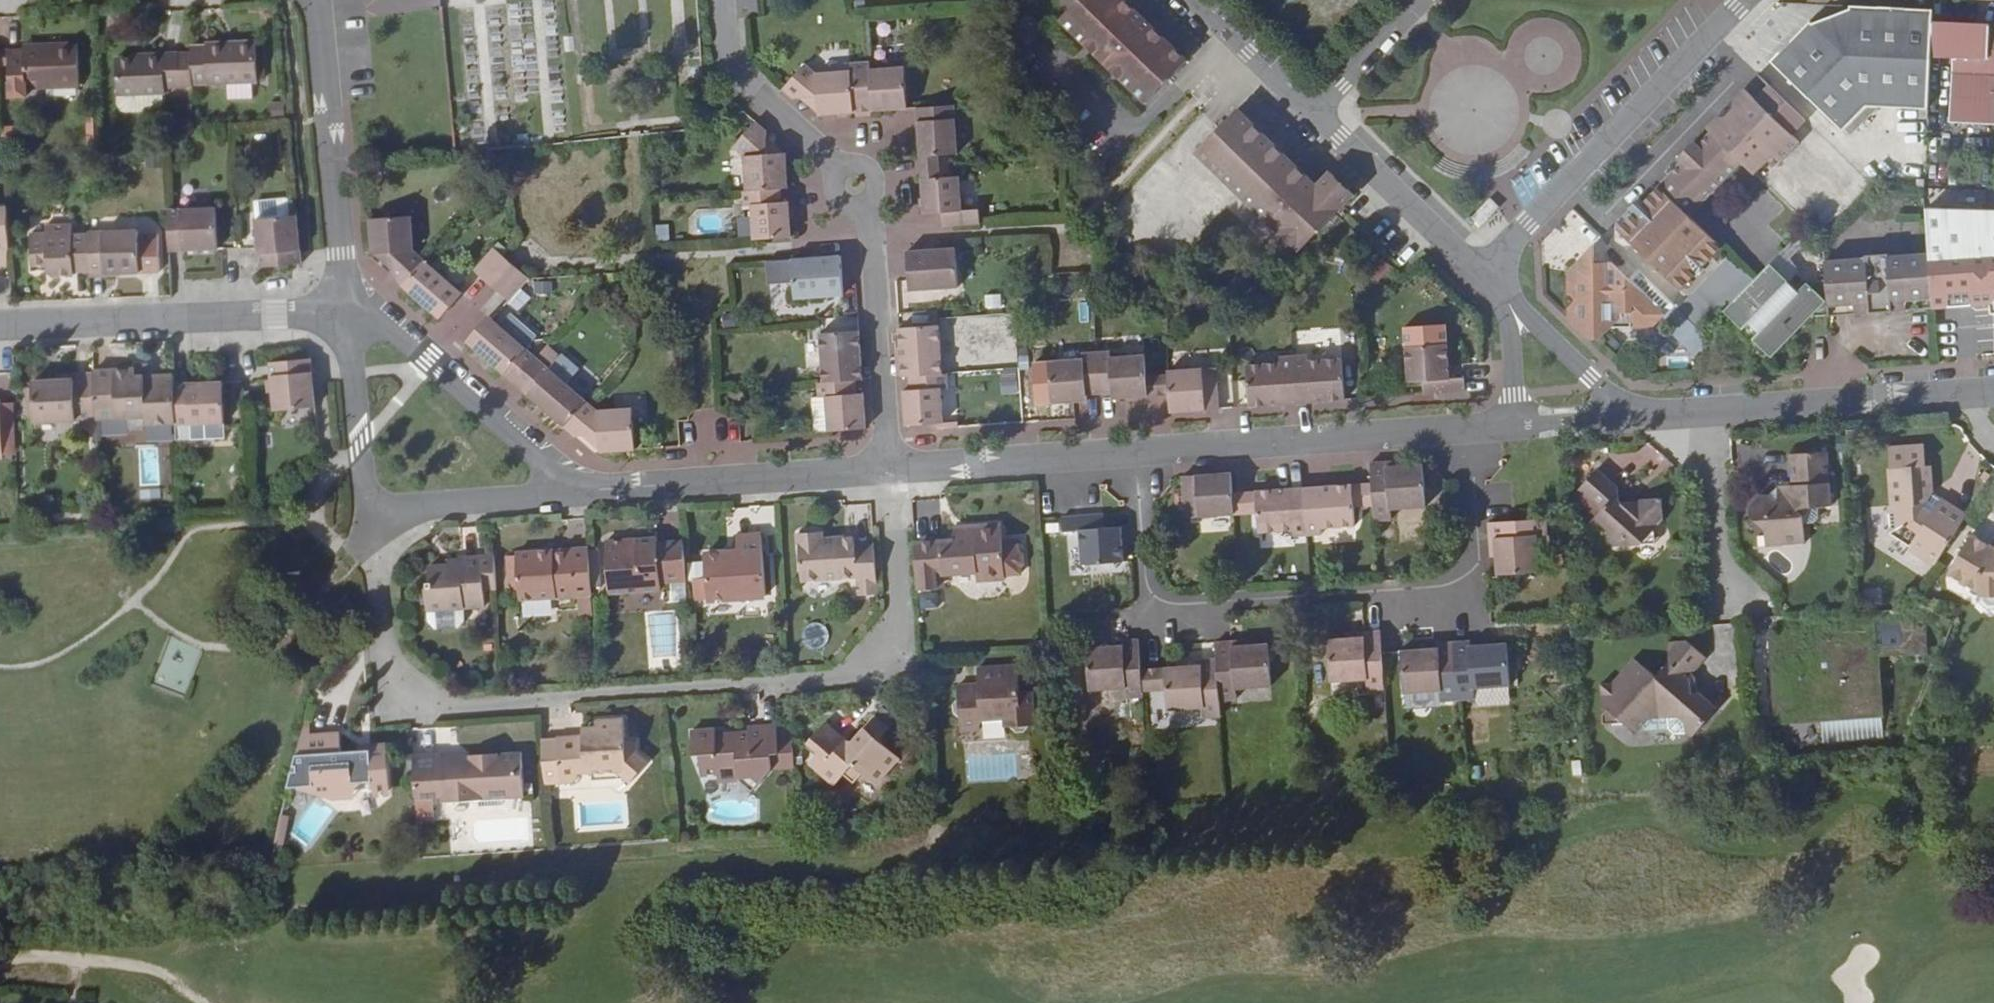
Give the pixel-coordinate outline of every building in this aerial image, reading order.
[(1078,0),(1058,21),(1095,56),(1139,10),(1128,0),(1078,0)] [(1811,20),(1770,61),(1843,132),(1867,106),(1928,109),(1931,57),(1932,22),(1933,9),(1850,6),(1850,9),(1813,23),(1811,20)] [(1189,59),(1139,10),(1095,56),(1145,104),(1171,77),(1189,59)] [(1954,23),(1932,22),(1931,57),(1953,58),(1954,23)] [(1954,23),(1953,58),(1950,123),(1993,124),(1993,29),(1990,32),(1984,24),(1954,23)] [(1984,24),(1990,32),(1993,29),(1993,25),(1984,24)] [(206,45),(191,46),(191,53),(192,85),(258,83),(258,80),(256,49),(256,41),(206,42),(206,45)] [(24,51),(8,52),(9,66),(10,90),(79,87),(77,44),(52,44),(52,50),(24,51)] [(263,49),(256,49),(258,80),(265,80),(263,49)] [(0,52),(0,67),(9,66),(8,52),(0,52)] [(144,57),(116,58),(117,95),(163,94),(165,94),(165,88),(192,87),(191,53),(144,55),(144,57)] [(870,62),(850,64),(851,70),(854,113),(907,109),(905,66),(871,69),(870,62)] [(806,63),(783,89),(794,100),(800,99),(817,97),(818,115),(836,114),(854,113),(851,70),(816,73),(806,63)] [(227,84),(228,100),(253,100),(252,83),(227,84)] [(1768,84),(1754,99),(1793,135),(1807,122),(1768,84)] [(1718,117),(1706,128),(1742,163),(1754,175),(1773,156),(1781,164),(1800,143),(1793,135),(1754,99),(1744,89),(1733,101),(1734,108),(1725,117),(1718,117)] [(163,94),(117,95),(117,104),(120,111),(125,113),(145,112),(144,107),(164,106),(163,94)] [(817,97),(800,99),(818,115),(817,97)] [(954,106),(917,108),(919,136),(920,157),(940,156),(958,154),(957,119),(955,119),(954,106)] [(1222,126),(1195,153),(1229,186),(1273,141),(1239,108),(1222,126)] [(755,121),(732,147),(743,156),(746,191),(782,189),(788,188),(787,168),(785,153),(766,154),(766,131),(755,121)] [(1681,163),(1669,176),(1700,206),(1742,163),(1711,133),(1698,146),(1694,142),(1676,159),(1681,163)] [(784,153),(766,138),(766,154),(784,153)] [(1311,177),(1273,141),(1229,186),(1298,252),(1337,213),(1354,194),(1329,170),(1317,183),(1311,177)] [(940,156),(920,157),(922,179),(942,178),(940,156)] [(942,178),(922,179),(923,200),(924,215),(941,213),(942,227),(980,224),(978,209),(963,211),(960,176),(959,176),(942,178)] [(1669,176),(1658,187),(1690,217),(1700,206),(1669,176)] [(1658,187),(1643,202),(1631,214),(1637,220),(1626,232),(1618,228),(1616,230),(1681,292),(1722,248),(1690,217),(1658,187)] [(746,191),(743,192),(743,206),(750,205),(753,240),(791,237),(790,216),(789,202),(783,202),(782,189),(746,191)] [(1639,198),(1627,210),(1631,214),(1643,202),(1639,198)] [(1490,199),(1472,218),(1481,227),(1499,207),(1490,199)] [(254,202),(254,216),(279,215),(278,200),(254,202)] [(9,247),(7,207),(0,208),(0,248),(9,247)] [(216,207),(167,209),(169,252),(218,250),(216,207)] [(1926,208),(1929,253),(1933,310),(1991,306),(1993,302),(1993,210),(1926,208)] [(1631,214),(1618,228),(1626,232),(1637,220),(1631,214)] [(297,216),(255,219),(260,268),(302,264),(297,216)] [(412,217),(370,219),(372,254),(374,254),(391,253),(391,269),(391,277),(402,286),(425,260),(414,251),(412,217)] [(139,231),(88,233),(89,263),(90,273),(90,275),(119,274),(140,273),(139,231)] [(46,241),(30,242),(31,267),(48,266),(48,270),(54,277),(74,276),(74,274),(74,264),(89,263),(88,233),(70,234),(70,239),(46,239),(46,241)] [(1594,244),(1567,273),(1566,294),(1575,301),(1567,309),(1566,317),(1591,341),(1601,339),(1623,317),(1623,312),(1631,312),(1631,317),(1631,329),(1653,329),(1665,315),(1611,262),(1594,263),(1594,244)] [(493,248),(474,270),(486,281),(506,259),(494,249),(493,248)] [(933,250),(907,252),(908,281),(909,292),(958,288),(955,248),(933,250)] [(391,253),(374,254),(391,269),(391,253)] [(1865,259),(1824,261),(1826,281),(1828,316),(1857,314),(1857,304),(1867,304),(1880,313),(1891,302),(1904,301),(1905,311),(1933,310),(1929,253),(1888,256),(1888,254),(1865,255),(1865,259)] [(814,258),(792,260),(771,261),(773,278),(793,277),(794,300),(843,297),(843,285),(841,256),(814,258)] [(1725,257),(1698,287),(1716,303),(1743,274),(1725,257)] [(512,264),(506,259),(486,281),(491,285),(498,290),(517,268),(512,264)] [(462,293),(425,260),(402,286),(440,318),(462,293)] [(89,263),(74,264),(74,274),(90,273),(89,263)] [(1798,292),(1770,264),(1755,280),(1724,311),(1743,330),(1749,324),(1759,333),(1753,339),(1772,357),(1812,317),(1828,316),(1826,281),(1807,282),(1798,292)] [(528,278),(517,268),(498,290),(510,300),(529,279),(528,278)] [(1904,301),(1891,302),(1880,313),(1905,311),(1904,301)] [(1867,304),(1857,304),(1857,314),(1880,313),(1867,304)] [(1682,314),(1667,330),(1691,353),(1706,337),(1682,314)] [(526,349),(488,316),(466,342),(504,374),(526,349)] [(1749,324),(1743,330),(1753,339),(1759,333),(1749,324)] [(939,325),(899,328),(899,333),(900,348),(902,377),(909,377),(942,374),(939,325)] [(859,331),(820,334),(822,383),(855,381),(862,380),(860,351),(859,336),(859,331)] [(526,349),(504,374),(565,427),(587,401),(567,384),(580,368),(562,353),(560,356),(548,344),(537,358),(526,349)] [(1448,344),(1405,347),(1407,383),(1423,382),(1424,395),(1465,392),(1465,378),(1450,379),(1448,344)] [(1110,350),(1096,351),(1099,395),(1112,394),(1113,399),(1147,397),(1146,375),(1145,354),(1111,356),(1110,350)] [(1083,359),(1048,361),(1052,403),(1073,402),(1087,401),(1087,396),(1099,395),(1096,351),(1083,352),(1083,359)] [(1280,363),(1246,365),(1249,407),(1284,404),(1284,399),(1297,398),(1294,355),(1280,356),(1280,363)] [(1307,355),(1294,355),(1297,398),(1310,398),(1310,403),(1345,400),(1342,358),(1308,360),(1307,355)] [(311,359),(269,363),(274,411),(315,407),(311,359)] [(1217,367),(1168,371),(1168,374),(1170,395),(1171,412),(1220,409),(1217,367)] [(136,369),(93,371),(93,373),(95,419),(128,417),(145,417),(145,425),(175,424),(174,383),(174,375),(136,377),(136,369)] [(57,380),(33,381),(33,388),(34,415),(34,422),(95,419),(93,373),(74,374),(74,379),(57,380)] [(942,374),(909,377),(910,390),(903,391),(906,426),(937,424),(944,423),(942,389),(949,389),(948,374),(942,374)] [(1168,374),(1146,375),(1147,397),(1170,395),(1168,374)] [(223,381),(174,383),(175,424),(176,426),(224,424),(223,381)] [(822,383),(817,383),(818,398),(825,397),(827,432),(834,431),(866,429),(863,393),(856,394),(855,381),(822,383)] [(818,398),(812,398),(815,432),(827,432),(825,397),(818,398)] [(598,410),(587,401),(565,427),(576,437),(583,436),(599,434),(600,451),(600,452),(635,450),(632,408),(598,410)] [(145,417),(128,417),(128,426),(132,430),(143,430),(145,425),(145,417)] [(224,424),(176,426),(176,440),(224,438),(224,424)] [(599,434),(583,436),(600,451),(599,434)] [(1924,443),(1888,446),(1891,477),(1888,477),(1890,505),(1887,506),(1887,514),(1889,514),(1894,513),(1895,529),(1890,532),(1890,534),(1909,547),(1907,550),(1924,561),(1929,553),(1939,559),(1967,514),(1943,499),(1938,506),(1930,501),(1934,494),(1933,474),(1927,474),(1924,443)] [(1828,451),(1789,455),(1791,485),(1777,486),(1778,501),(1775,501),(1768,495),(1759,496),(1750,507),(1751,517),(1765,529),(1765,547),(1805,544),(1804,517),(1812,508),(1832,506),(1828,451)] [(1388,463),(1371,464),(1372,484),(1373,507),(1375,522),(1391,521),(1391,511),(1426,508),(1423,465),(1406,466),(1388,468),(1388,463)] [(1597,469),(1579,490),(1602,510),(1595,518),(1610,533),(1610,543),(1616,547),(1641,546),(1663,520),(1662,499),(1641,500),(1639,501),(1631,502),(1627,507),(1619,500),(1618,487),(1597,469)] [(1231,473),(1181,477),(1184,518),(1234,515),(1232,493),(1231,473)] [(1372,484),(1352,485),(1354,509),(1373,507),(1372,484)] [(1352,485),(1317,487),(1317,494),(1305,494),(1308,537),(1321,536),(1322,530),(1355,527),(1354,509),(1352,485)] [(1291,489),(1256,492),(1258,514),(1259,534),(1293,531),(1294,538),(1308,537),(1305,494),(1292,496),(1291,489)] [(1256,492),(1232,493),(1234,515),(1234,516),(1258,514),(1256,492)] [(1103,515),(1062,517),(1063,532),(1078,530),(1081,565),(1125,562),(1121,527),(1105,528),(1103,515)] [(1547,519),(1489,523),(1490,540),(1495,539),(1496,557),(1497,575),(1540,573),(1538,536),(1548,536),(1547,519)] [(914,543),(916,577),(918,577),(918,591),(934,590),(933,576),(977,573),(977,582),(1006,580),(1005,578),(1020,577),(1019,560),(1004,562),(1003,543),(1001,524),(961,527),(962,533),(957,540),(914,543)] [(823,532),(797,533),(802,582),(856,578),(857,596),(877,595),(874,545),(855,547),(854,537),(823,538),(823,532)] [(737,551),(704,553),(706,580),(708,600),(708,601),(766,597),(762,534),(736,536),(737,551)] [(1970,535),(1947,574),(1979,593),(1979,598),(1993,597),(1993,548),(1970,535)] [(623,540),(605,541),(609,595),(661,591),(660,584),(686,581),(683,541),(658,543),(657,538),(636,539),(636,545),(624,546),(623,540)] [(1018,542),(1003,543),(1004,562),(1019,560),(1018,542)] [(554,550),(515,552),(515,556),(518,593),(519,601),(592,596),(590,570),(589,550),(589,547),(573,549),(574,554),(554,555),(554,550)] [(589,550),(590,570),(598,570),(596,550),(589,550)] [(1929,553),(1924,561),(1933,567),(1939,559),(1929,553)] [(448,565),(428,566),(429,611),(464,609),(485,607),(484,592),(484,587),(496,585),(494,555),(459,557),(459,559),(460,565),(448,565)] [(515,556),(507,556),(509,593),(518,593),(515,556)] [(706,580),(698,581),(699,600),(708,600),(706,580)] [(1979,598),(1979,603),(1987,610),(1993,610),(1993,597),(1979,598)] [(346,599),(334,612),(342,618),(353,605),(346,599)] [(464,609),(429,611),(430,619),(440,626),(457,625),(465,616),(464,609)] [(1870,631),(1775,637),(1781,715),(1833,712),(1835,737),(1877,734),(1875,709),(1870,631)] [(1878,631),(1870,631),(1875,709),(1883,708),(1878,631)] [(1346,637),(1327,639),(1331,683),(1367,681),(1367,691),(1384,690),(1382,653),(1380,632),(1363,633),(1364,636),(1346,637)] [(202,652),(168,636),(150,683),(186,698),(202,652)] [(1122,645),(1086,647),(1090,692),(1125,689),(1126,700),(1143,698),(1142,693),(1141,670),(1139,640),(1122,641),(1122,645)] [(1611,683),(1601,685),(1604,724),(1623,723),(1636,735),(1650,719),(1678,718),(1685,723),(1686,733),(1692,738),(1718,709),(1687,682),(1706,658),(1685,640),(1667,643),(1668,662),(1657,676),(1633,658),(1611,683)] [(1470,641),(1453,643),(1458,701),(1474,700),(1473,690),(1509,687),(1506,644),(1492,645),(1470,646),(1470,641)] [(1232,642),(1216,643),(1217,658),(1220,702),(1236,701),(1235,690),(1272,687),(1268,643),(1251,644),(1232,646),(1232,642)] [(1437,649),(1401,652),(1404,695),(1440,692),(1440,702),(1458,701),(1453,643),(1437,644),(1437,649)] [(1168,667),(1164,668),(1166,691),(1168,711),(1203,709),(1204,719),(1221,718),(1220,702),(1217,658),(1200,659),(1200,665),(1168,667)] [(1017,666),(978,669),(979,685),(974,685),(974,691),(958,692),(958,699),(954,705),(954,713),(960,718),(960,731),(980,730),(979,725),(982,722),(1006,721),(1006,728),(1012,727),(1017,732),(1025,732),(1030,726),(1035,725),(1032,691),(1019,692),(1017,666)] [(1164,668),(1141,670),(1142,693),(1166,691),(1164,668)] [(1440,694),(1407,696),(1407,706),(1440,705),(1440,694)] [(826,722),(808,743),(819,753),(809,764),(834,786),(843,775),(845,772),(857,771),(861,774),(877,786),(900,759),(882,744),(882,736),(889,727),(875,715),(863,729),(866,732),(857,742),(852,741),(848,740),(826,722)] [(545,785),(560,784),(573,784),(577,775),(616,773),(629,784),(649,761),(637,752),(635,741),(624,741),(623,719),(596,720),(596,726),(596,730),(591,734),(583,735),(556,737),(542,739),(545,785)] [(310,723),(305,723),(301,735),(310,735),(310,723)] [(582,727),(583,735),(591,734),(596,730),(596,726),(582,727)] [(716,730),(690,731),(692,756),(699,755),(701,775),(717,774),(717,782),(738,781),(738,778),(750,778),(758,784),(772,768),(770,754),(778,754),(776,726),(748,728),(748,734),(716,736),(716,730)] [(863,729),(852,741),(857,742),(866,732),(863,729)] [(310,735),(301,735),(288,788),(298,787),(298,788),(313,793),(334,792),(344,798),(361,782),(375,782),(376,789),(391,788),(387,740),(363,742),(363,750),(341,751),(340,733),(310,735)] [(440,753),(412,754),(416,800),(417,823),(436,822),(435,799),(442,799),(442,802),(481,800),(481,793),(501,792),(508,797),(508,799),(524,798),(522,751),(470,754),(460,764),(440,765),(440,756),(440,753)] [(470,754),(440,756),(440,765),(460,764),(470,754)] [(845,772),(843,775),(854,783),(861,774),(857,771),(845,772)] [(738,778),(738,781),(752,791),(758,784),(750,778),(738,778)] [(501,792),(481,793),(481,800),(508,799),(508,797),(501,792)] [(282,809),(278,826),(285,828),(290,811),(282,809)] [(276,834),(275,837),(283,838),(285,828),(278,826),(276,834)]
